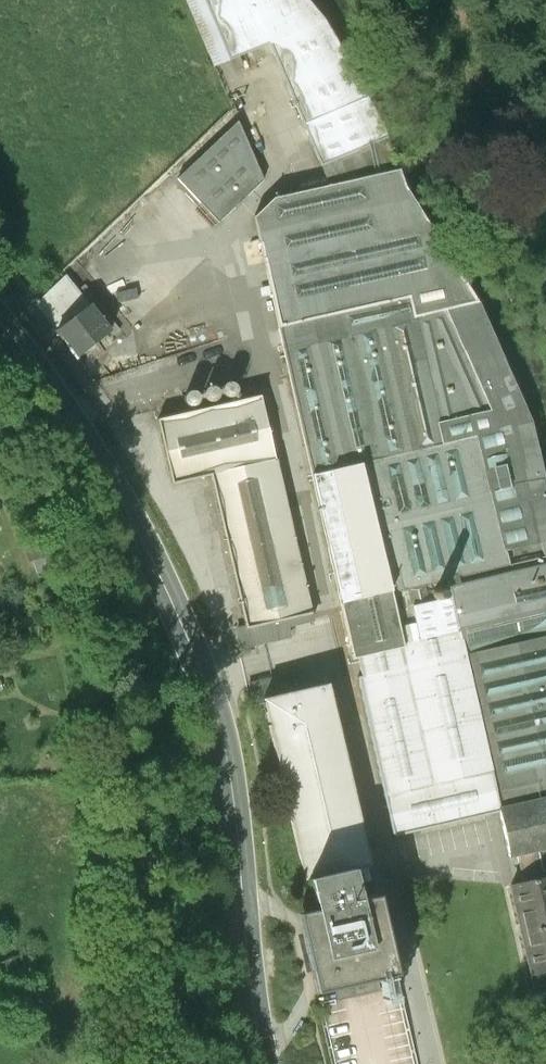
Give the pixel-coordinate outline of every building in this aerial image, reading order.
[(544,871),(539,850),(545,848),(545,489),(545,488),(529,426),(477,307),(456,264),(406,186),(387,133),(327,23),(308,0),(205,0),(235,69),(274,53),(331,186),(274,199),(255,217),(276,329),(354,653),(358,652),(364,679),(360,680),(396,836),(498,813),(511,856),(518,854),(525,883),(512,885),(532,974),(545,971),(545,870),(544,871)] [(265,180),(238,122),(178,179),(219,223),(265,180)] [(38,304),(58,331),(91,305),(112,332),(111,333),(114,337),(122,331),(86,285),(79,290),(68,276),(38,304)] [(112,332),(91,305),(58,331),(71,348),(70,349),(78,359),(111,333),(112,332)] [(289,627),(314,621),(261,393),(159,417),(175,484),(211,475),(247,628),(239,631),(243,647),(291,637),(289,627)] [(300,674),(252,685),(256,703),(265,701),(306,881),(310,880),(316,904),(317,904),(319,911),(300,915),(319,994),(397,974),(379,896),(361,901),(357,888),(359,887),(355,869),(372,866),(328,685),(304,691),(300,674)]
